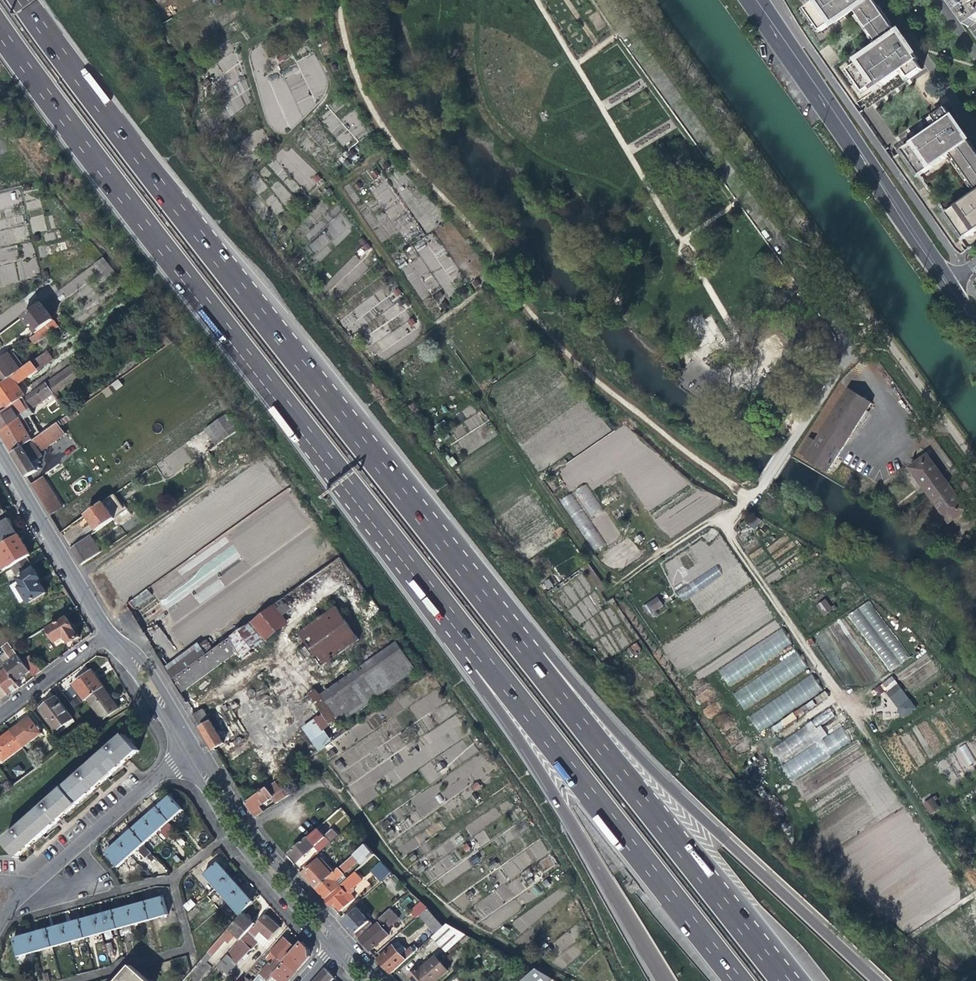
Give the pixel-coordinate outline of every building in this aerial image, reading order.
[(806,2),(810,7),(804,12),(819,33),(831,25),(832,26),(852,11),(878,49),(858,64),(859,65),(847,73),(861,94),(867,90),(870,93),(901,72),(906,79),(919,70),(914,63),(917,61),(905,44),(904,45),(898,36),(896,37),(871,0),(809,0),(806,2)] [(951,4),(968,28),(975,22),(975,0),(956,0),(951,4)] [(969,141),(968,142),(964,137),(966,136),(953,117),(952,118),(944,108),(931,117),(939,127),(934,130),(933,129),(898,153),(915,178),(947,156),(951,163),(954,162),(971,186),(969,188),(973,194),(942,216),(960,242),(975,232),(975,151),(969,141)] [(40,277),(32,242),(19,245),(0,249),(0,285),(40,277)] [(105,279),(114,271),(102,257),(93,264),(105,279)] [(61,288),(65,295),(83,285),(79,278),(61,288)] [(31,326),(32,326),(35,324),(40,331),(54,320),(41,303),(24,316),(31,326)] [(30,340),(33,344),(58,326),(54,322),(30,340)] [(37,333),(40,331),(35,324),(32,326),(34,329),(37,333)] [(46,352),(31,363),(35,369),(36,370),(51,359),(46,352)] [(51,366),(56,374),(74,361),(68,353),(51,366)] [(15,374),(20,371),(7,354),(0,360),(0,385),(15,374)] [(74,361),(56,374),(24,397),(6,411),(0,415),(0,432),(7,443),(14,454),(32,441),(26,430),(29,428),(23,420),(21,416),(29,409),(30,410),(83,372),(75,360),(74,361)] [(35,369),(31,363),(24,368),(20,371),(15,374),(16,375),(0,387),(0,403),(6,411),(24,397),(15,384),(35,369)] [(802,459),(825,473),(869,403),(850,391),(847,389),(813,442),(807,438),(797,454),(803,458),(802,459)] [(29,415),(30,410),(29,409),(21,416),(23,420),(29,415)] [(62,424),(78,412),(75,410),(60,421),(62,424)] [(216,445),(230,436),(219,420),(205,429),(216,445)] [(62,424),(60,421),(32,441),(14,454),(28,477),(40,468),(38,464),(41,461),(39,458),(42,456),(40,452),(65,434),(60,426),(62,424)] [(517,441),(521,447),(536,437),(532,431),(517,441)] [(916,462),(907,469),(946,524),(964,511),(925,456),(916,462)] [(43,477),(32,484),(51,516),(63,508),(43,477)] [(588,483),(575,489),(589,517),(601,511),(588,483)] [(591,552),(602,546),(574,492),(563,498),(591,552)] [(96,531),(125,511),(114,495),(85,515),(90,523),(96,531)] [(743,521),(754,529),(761,520),(750,512),(743,521)] [(19,536),(15,530),(9,519),(0,524),(0,547),(19,536)] [(12,567),(28,558),(31,556),(24,545),(19,536),(0,547),(0,549),(11,568),(12,567)] [(81,565),(100,552),(90,536),(72,549),(76,557),(81,565)] [(633,538),(598,561),(610,574),(619,577),(647,558),(633,538)] [(789,538),(780,544),(795,567),(804,560),(789,538)] [(855,562),(864,556),(860,550),(851,556),(855,562)] [(166,610),(190,592),(184,585),(202,571),(191,557),(150,588),(166,610)] [(41,580),(28,558),(12,567),(16,575),(23,571),(25,575),(19,579),(20,580),(14,584),(19,592),(15,594),(21,603),(28,600),(30,603),(46,593),(40,584),(39,581),(41,580)] [(588,564),(583,568),(591,581),(599,593),(605,589),(588,564)] [(563,581),(551,589),(553,593),(565,584),(563,581)] [(687,583),(676,593),(684,601),(695,592),(687,583)] [(303,585),(275,605),(283,617),(310,598),(306,593),(308,592),(303,585)] [(649,613),(663,607),(659,596),(645,603),(649,613)] [(834,610),(826,599),(818,606),(825,617),(834,610)] [(890,672),(910,656),(867,600),(847,616),(890,672)] [(289,624),(283,617),(275,605),(274,605),(225,640),(235,655),(239,660),(289,624)] [(335,607),(298,633),(321,667),(358,640),(335,607)] [(68,618),(49,630),(56,643),(65,637),(70,644),(79,638),(72,626),(68,618)] [(728,685),(792,645),(782,629),(718,669),(728,685)] [(204,639),(198,644),(205,655),(212,650),(204,639)] [(204,677),(235,655),(225,640),(212,650),(205,655),(171,679),(180,695),(204,677)] [(321,696),(341,724),(417,670),(397,641),(321,696)] [(12,661),(5,667),(15,682),(23,677),(29,672),(25,666),(13,649),(9,643),(2,647),(12,661)] [(205,655),(198,644),(164,669),(171,679),(205,655)] [(625,651),(628,656),(631,654),(634,658),(639,655),(640,649),(636,644),(625,651)] [(304,648),(297,652),(302,660),(310,655),(304,648)] [(796,652),(733,692),(743,709),(807,669),(796,652)] [(8,696),(14,692),(19,688),(15,682),(5,667),(0,660),(0,671),(1,672),(0,673),(0,684),(8,696)] [(32,661),(25,666),(29,672),(33,677),(40,672),(32,661)] [(83,703),(87,701),(103,689),(91,672),(82,679),(72,687),(83,703)] [(893,675),(880,684),(903,718),(916,709),(893,675)] [(813,676),(748,714),(757,730),(823,693),(813,676)] [(111,699),(103,689),(87,701),(102,721),(118,709),(111,699)] [(315,692),(301,702),(322,732),(336,722),(315,692)] [(48,704),(40,711),(57,733),(72,720),(56,699),(48,704)] [(831,711),(769,746),(780,765),(789,780),(852,744),(842,726),(827,735),(820,725),(835,716),(831,711)] [(200,715),(194,718),(213,749),(223,743),(214,728),(210,721),(206,724),(200,715)] [(21,725),(10,733),(22,749),(41,735),(29,719),(21,725)] [(695,721),(690,724),(694,729),(699,726),(695,721)] [(404,732),(399,736),(402,741),(408,737),(404,732)] [(22,749),(10,733),(1,739),(0,740),(0,758),(3,763),(22,749)] [(62,791),(76,806),(95,790),(126,762),(139,751),(125,736),(62,791)] [(970,765),(975,758),(975,756),(961,745),(954,754),(970,765)] [(414,747),(409,750),(413,755),(418,752),(414,747)] [(332,750),(327,753),(331,758),(336,755),(332,750)] [(19,765),(12,770),(17,777),(24,772),(19,765)] [(273,798),(277,803),(290,794),(286,787),(281,791),(275,782),(246,803),(254,817),(261,813),(258,808),(262,805),(273,798)] [(380,782),(375,785),(378,791),(383,788),(380,782)] [(477,783),(472,786),(475,792),(480,788),(477,783)] [(4,843),(18,858),(36,842),(64,817),(76,806),(62,791),(4,843)] [(475,794),(470,797),(474,802),(479,799),(475,794)] [(161,803),(156,807),(169,822),(180,812),(182,811),(169,796),(161,803)] [(930,814),(940,807),(932,797),(923,803),(930,814)] [(371,804),(366,807),(370,812),(375,809),(371,804)] [(150,812),(143,818),(156,833),(169,822),(156,807),(150,812)] [(342,830),(349,820),(336,811),(329,821),(342,830)] [(184,816),(180,812),(169,822),(174,828),(178,825),(176,823),(184,816)] [(136,824),(131,829),(144,844),(156,833),(143,818),(136,824)] [(386,821),(381,825),(384,830),(389,826),(386,821)] [(390,828),(386,832),(389,837),(394,833),(390,828)] [(137,849),(144,844),(131,829),(123,835),(117,840),(130,855),(133,852),(137,849)] [(317,829),(312,833),(318,840),(323,835),(317,829)] [(325,837),(323,835),(318,840),(312,833),(290,853),(294,857),(299,862),(314,848),(319,853),(338,836),(333,830),(325,837)] [(183,838),(194,850),(200,845),(189,834),(183,838)] [(116,867),(130,855),(117,840),(110,847),(103,852),(116,867)] [(467,844),(462,848),(465,853),(471,849),(467,844)] [(145,858),(137,849),(133,852),(141,861),(145,858)] [(159,875),(165,870),(151,853),(145,858),(159,875)] [(413,854),(408,857),(412,862),(417,858),(413,854)] [(354,855),(338,869),(334,872),(331,875),(315,889),(321,895),(325,900),(340,886),(337,882),(345,875),(344,873),(359,860),(354,855)] [(477,856),(470,860),(474,865),(480,861),(477,856)] [(318,860),(302,874),(309,881),(315,889),(331,875),(318,860)] [(381,884),(392,874),(381,862),(370,872),(381,884)] [(493,862),(488,865),(491,871),(496,867),(493,862)] [(204,876),(216,889),(230,877),(225,871),(218,864),(204,876)] [(421,865),(416,868),(420,873),(424,869),(421,865)] [(354,874),(340,886),(325,900),(332,907),(333,906),(335,904),(341,911),(349,904),(343,897),(360,881),(354,874)] [(216,889),(228,902),(242,890),(237,885),(230,877),(216,889)] [(404,898),(409,894),(392,877),(387,882),(401,897),(402,897),(404,898)] [(531,877),(526,881),(529,886),(534,882),(531,877)] [(547,880),(542,884),(546,889),(551,885),(547,880)] [(228,902),(241,917),(244,913),(253,902),(247,896),(242,890),(228,902)] [(470,892),(466,895),(469,900),(474,897),(470,892)] [(154,900),(145,903),(150,920),(168,915),(163,898),(154,900)] [(190,899),(183,906),(188,911),(195,904),(190,899)] [(138,905),(129,907),(133,925),(150,920),(145,903),(138,905)] [(418,917),(419,915),(427,909),(428,908),(422,903),(413,911),(418,917)] [(335,904),(333,906),(339,913),(341,911),(335,904)] [(213,913),(205,905),(194,915),(201,924),(213,913)] [(120,910),(113,912),(118,929),(133,925),(129,907),(120,910)] [(355,934),(360,940),(375,927),(358,908),(349,916),(347,914),(342,918),(350,929),(352,927),(354,929),(356,933),(355,934)] [(443,926),(427,909),(419,915),(435,933),(443,926)] [(104,914),(96,917),(101,934),(118,929),(113,912),(104,914)] [(249,917),(244,913),(241,917),(210,951),(214,954),(233,934),(241,941),(250,931),(255,926),(256,924),(249,917)] [(256,927),(255,926),(250,931),(257,937),(261,932),(265,935),(271,941),(282,928),(267,915),(256,927)] [(87,919),(80,921),(85,938),(101,934),(96,917),(87,919)] [(70,924),(64,926),(69,943),(85,938),(80,921),(70,924)] [(381,921),(375,927),(360,940),(365,946),(371,952),(389,936),(384,929),(386,927),(381,921)] [(57,927),(47,930),(52,947),(69,943),(64,926),(57,927)] [(505,928),(502,934),(508,936),(511,931),(505,928)] [(38,933),(30,935),(35,952),(52,947),(47,930),(38,933)] [(231,952),(215,969),(212,973),(221,980),(224,980),(238,965),(238,966),(253,950),(252,949),(259,941),(250,934),(233,953),(231,952)] [(17,957),(35,952),(30,935),(23,937),(13,940),(17,957)] [(279,958),(285,963),(296,950),(285,939),(279,945),(267,958),(274,964),(279,958)] [(139,945),(143,957),(150,955),(152,955),(148,943),(139,945)] [(279,980),(288,980),(301,965),(308,957),(310,955),(310,953),(302,943),(296,950),(285,963),(274,977),(279,980)] [(383,966),(391,974),(414,953),(410,949),(402,956),(393,946),(378,959),(383,966)] [(211,965),(215,969),(231,952),(227,949),(211,965)] [(545,951),(540,956),(544,959),(549,955),(545,951)] [(419,968),(418,967),(407,977),(411,980),(433,980),(450,966),(438,952),(419,968)] [(522,980),(552,980),(553,980),(534,969),(522,980)] [(334,979),(331,975),(326,970),(315,980),(332,980),(334,979)] [(130,971),(120,980),(141,980),(130,971)]
